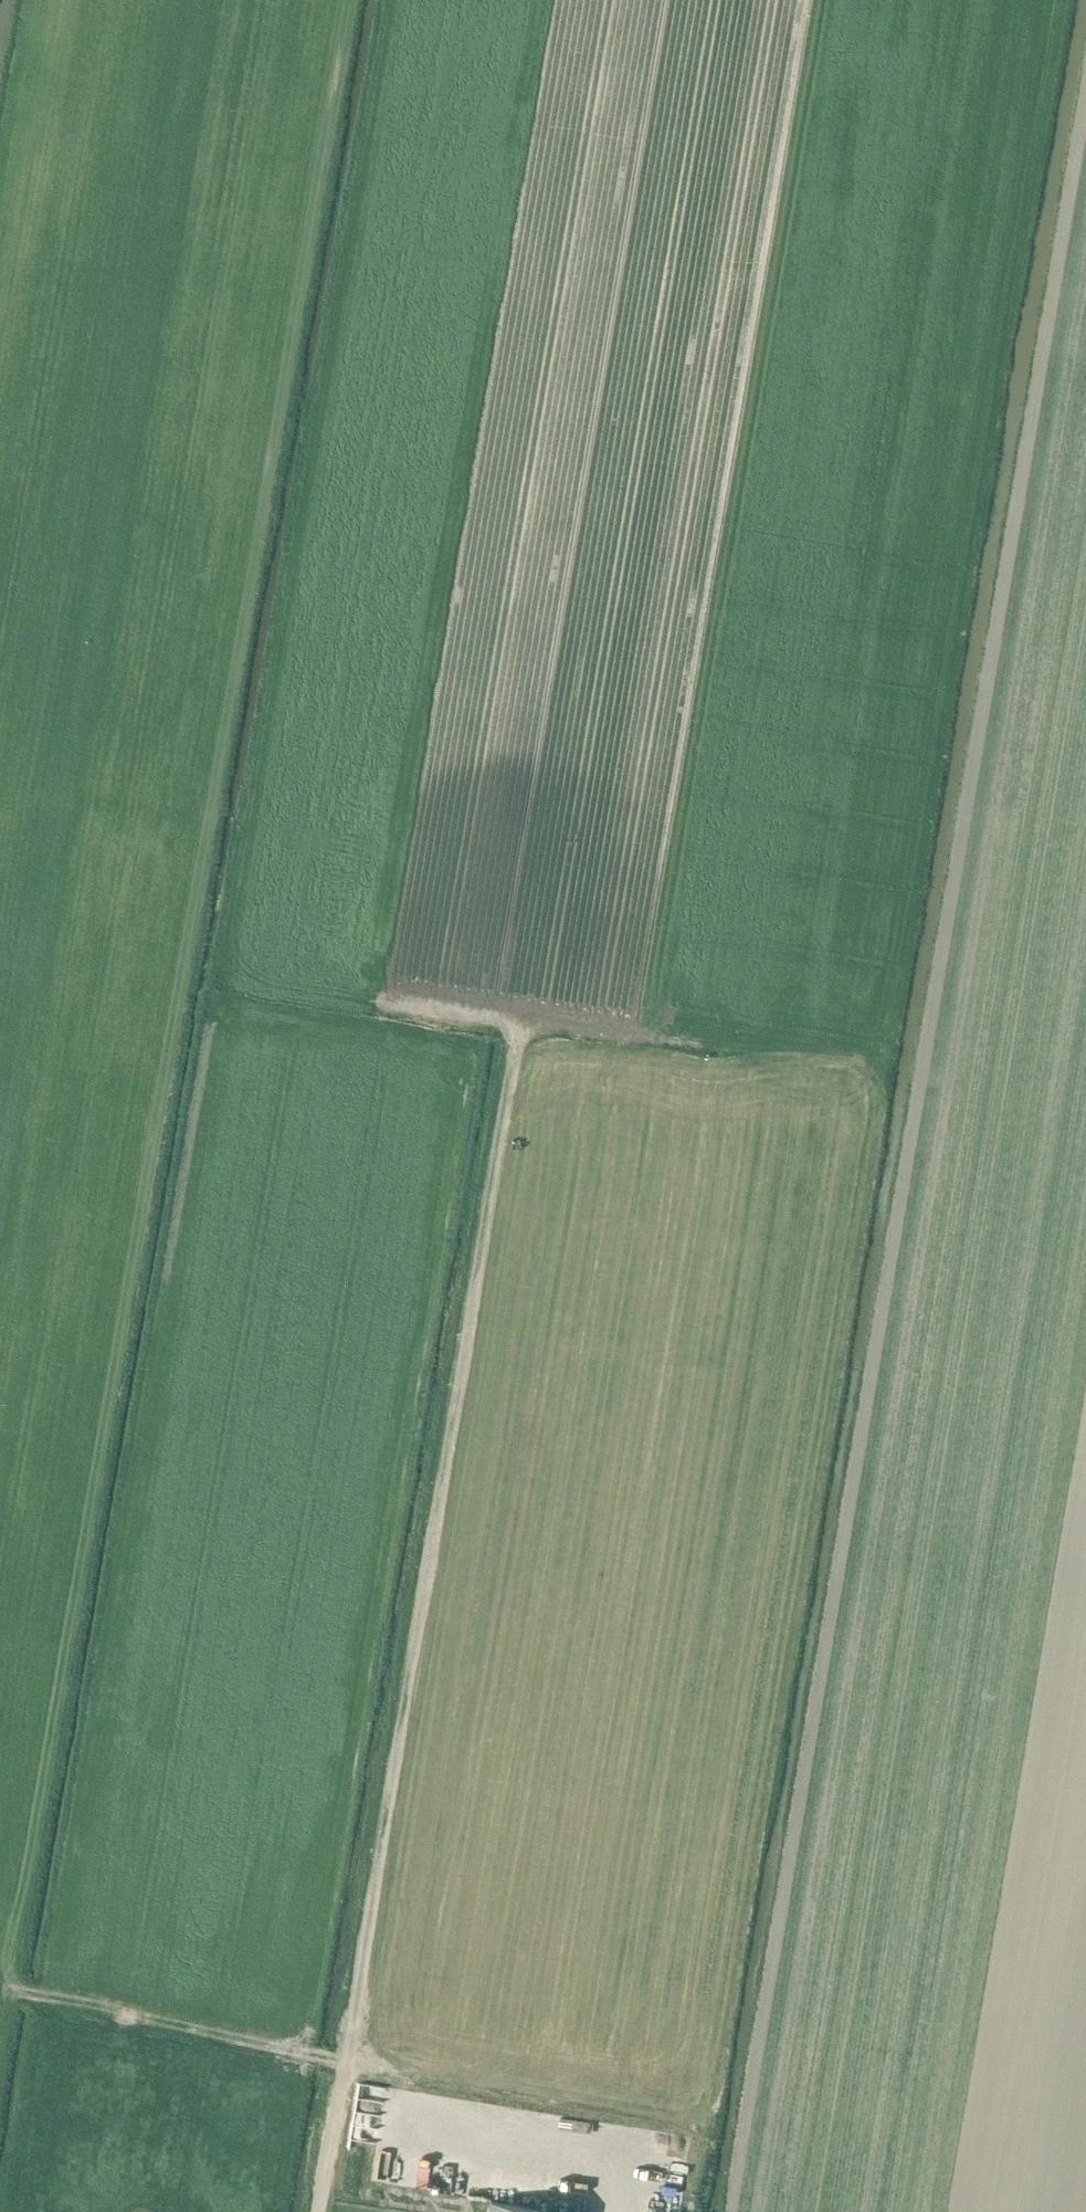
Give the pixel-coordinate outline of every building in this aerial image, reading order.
[(542,2209),(490,2200),(488,2211),(562,2211),(542,2209)]
